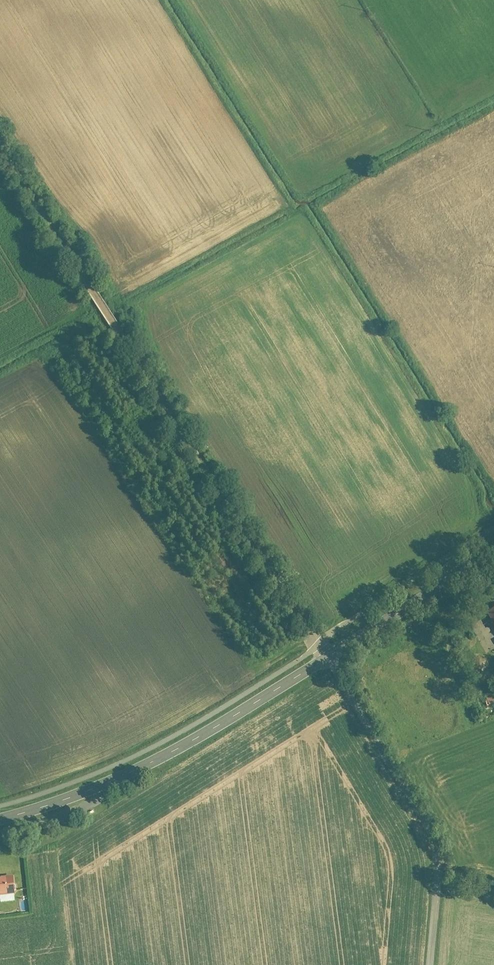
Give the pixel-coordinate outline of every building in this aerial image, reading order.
[(485,617),(493,635),(493,612),(485,617)] [(14,897),(13,877),(0,878),(0,897),(14,897)]
